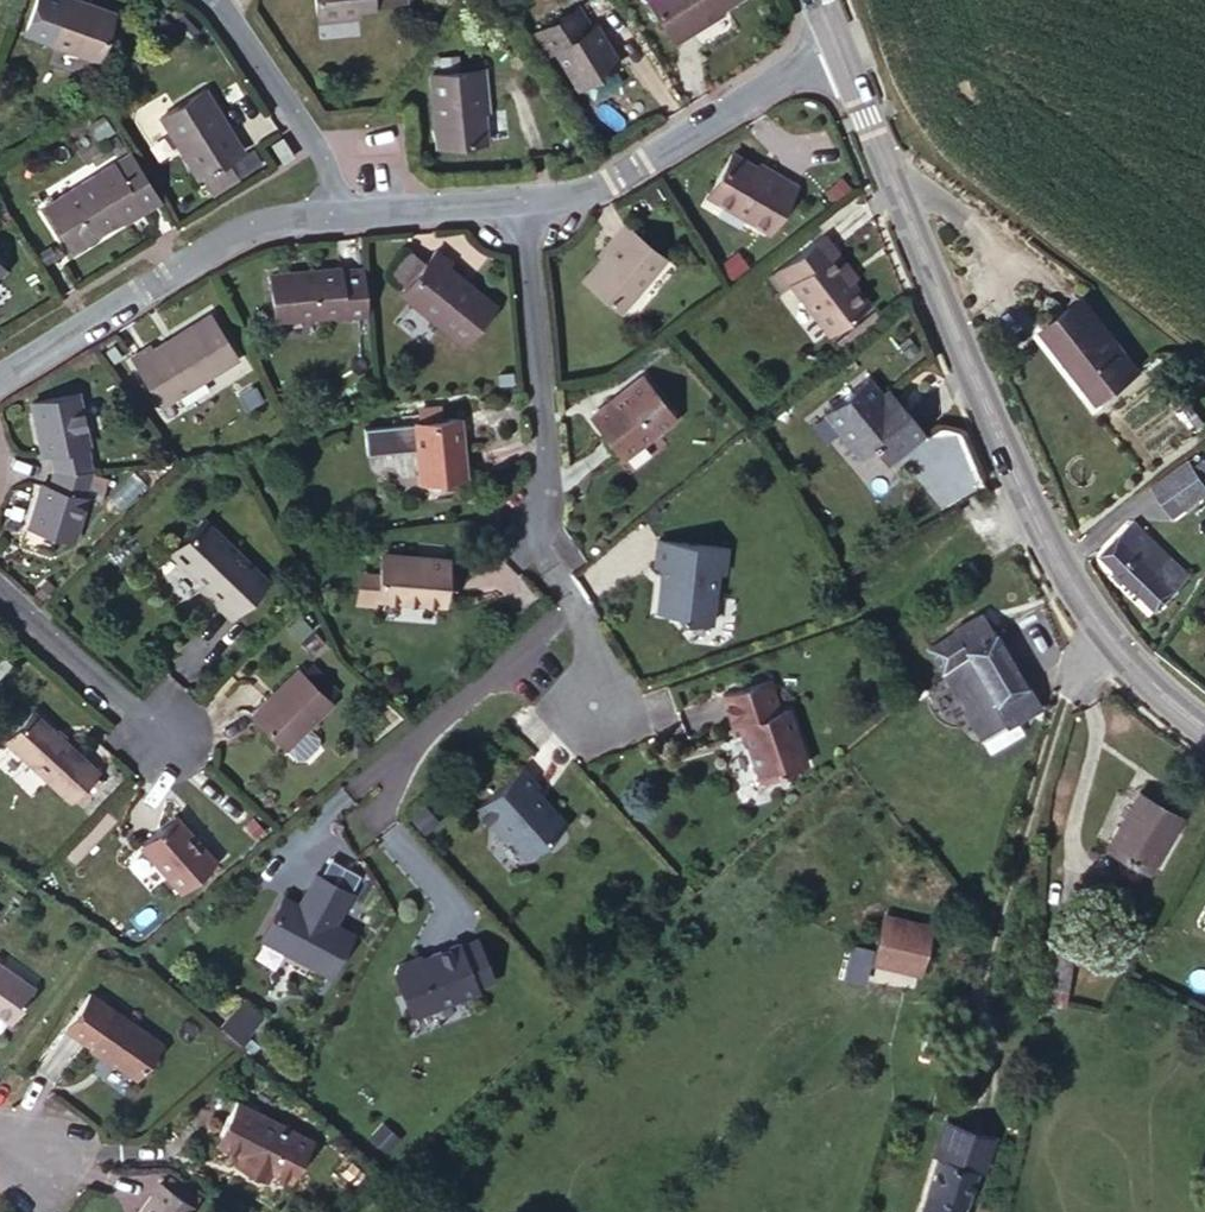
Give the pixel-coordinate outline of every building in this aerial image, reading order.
[(69,62),(85,13),(53,0),(34,0),(17,41),(69,62)] [(344,0),(279,0),(281,30),(327,29),(326,18),(344,18),(344,0)] [(344,18),(373,15),(372,0),(344,0),(344,18)] [(660,61),(682,47),(680,43),(733,12),(726,0),(626,0),(660,61)] [(565,45),(581,36),(564,15),(551,22),(565,45)] [(601,70),(581,36),(565,45),(551,22),(522,41),(534,63),(542,57),(563,93),(601,70)] [(477,100),(475,79),(421,81),(425,154),(473,152),(473,107),(477,100)] [(198,180),(245,150),(207,90),(160,119),(198,180)] [(102,224),(136,203),(108,156),(21,209),(47,251),(98,218),(102,224)] [(688,211),(749,258),(783,216),(766,200),(760,207),(719,172),(688,211)] [(634,221),(648,212),(643,202),(629,211),(634,221)] [(569,302),(607,332),(650,278),(611,244),(597,259),(601,263),(569,302)] [(388,286),(408,266),(393,248),(372,267),(388,286)] [(421,254),(408,266),(388,286),(383,289),(442,350),(477,315),(435,274),(438,271),(421,254)] [(352,312),(348,269),(253,272),(254,312),(352,312)] [(806,297),(812,292),(799,273),(750,308),(803,380),(845,348),(826,324),(806,297)] [(833,320),(812,292),(806,297),(826,324),(833,320)] [(1004,327),(1062,401),(1101,371),(1044,297),(1004,327)] [(133,408),(213,359),(185,313),(104,359),(133,408)] [(597,485),(652,444),(621,400),(565,441),(597,485)] [(35,480),(76,482),(67,408),(22,414),(27,463),(36,464),(35,480)] [(397,421),(397,439),(420,438),(420,422),(397,421)] [(811,460),(824,478),(864,448),(850,429),(811,460)] [(420,438),(397,439),(387,440),(391,501),(435,499),(432,437),(420,438)] [(886,472),(896,464),(879,440),(869,449),(886,472)] [(864,448),(824,478),(844,505),(855,498),(872,516),(912,485),(896,464),(886,472),(869,449),(864,448)] [(1147,509),(1189,484),(1172,460),(1132,485),(1147,509)] [(69,507),(76,482),(35,480),(34,495),(26,495),(13,534),(57,549),(73,510),(69,507)] [(180,519),(156,542),(172,560),(160,572),(205,626),(246,589),(180,519)] [(1076,566),(1127,621),(1155,586),(1109,536),(1076,566)] [(678,621),(710,625),(715,575),(724,576),(725,550),(651,541),(649,566),(657,567),(650,611),(679,615),(678,621)] [(172,560),(156,542),(141,554),(160,572),(172,560)] [(374,600),(438,605),(442,563),(376,558),(374,600)] [(350,608),(370,610),(371,579),(353,576),(350,608)] [(266,627),(277,641),(289,628),(278,616),(266,627)] [(957,666),(986,649),(968,619),(912,653),(933,686),(959,670),(957,666)] [(1025,710),(986,649),(957,666),(959,670),(933,686),(976,757),(1009,735),(1003,723),(1025,710)] [(289,666),(281,674),(309,701),(316,694),(289,666)] [(309,701),(281,674),(277,668),(227,718),(275,766),(283,766),(296,754),(300,748),(299,741),(296,736),(289,730),(314,706),(309,701)] [(753,775),(800,762),(785,712),(776,714),(768,685),(720,698),(728,728),(738,727),(753,775)] [(48,805),(76,775),(13,709),(0,722),(0,755),(48,805)] [(507,836),(526,855),(560,826),(559,818),(532,789),(536,785),(519,768),(474,812),(488,827),(490,825),(503,838),(507,836)] [(1071,844),(1111,863),(1138,811),(1097,791),(1071,844)] [(116,841),(152,888),(189,857),(151,812),(116,841)] [(300,981),(324,941),(299,926),(304,917),(311,921),(323,899),(289,879),(276,901),(279,902),(273,911),(256,901),(232,941),(300,981)] [(831,922),(894,945),(907,904),(848,883),(831,922)] [(364,971),(360,978),(374,1013),(381,1016),(441,992),(440,990),(457,983),(443,945),(364,971)] [(843,980),(865,982),(869,948),(846,946),(843,980)] [(1053,959),(1035,954),(1030,995),(1047,996),(1053,959)] [(4,1023),(34,987),(0,961),(0,1020),(4,1023)] [(66,1030),(140,1077),(162,1043),(87,994),(66,1030)] [(215,1028),(235,1047),(263,1016),(242,997),(215,1028)] [(888,1211),(929,1211),(968,1083),(954,1077),(961,1054),(941,1047),(915,1127),(888,1211)] [(266,1171),(286,1183),(310,1144),(234,1100),(212,1139),(230,1150),(244,1159),(239,1169),(258,1181),(266,1171)] [(244,1159),(230,1150),(226,1160),(239,1169),(244,1159)] [(194,1207),(159,1180),(136,1211),(191,1211),(194,1207)]
